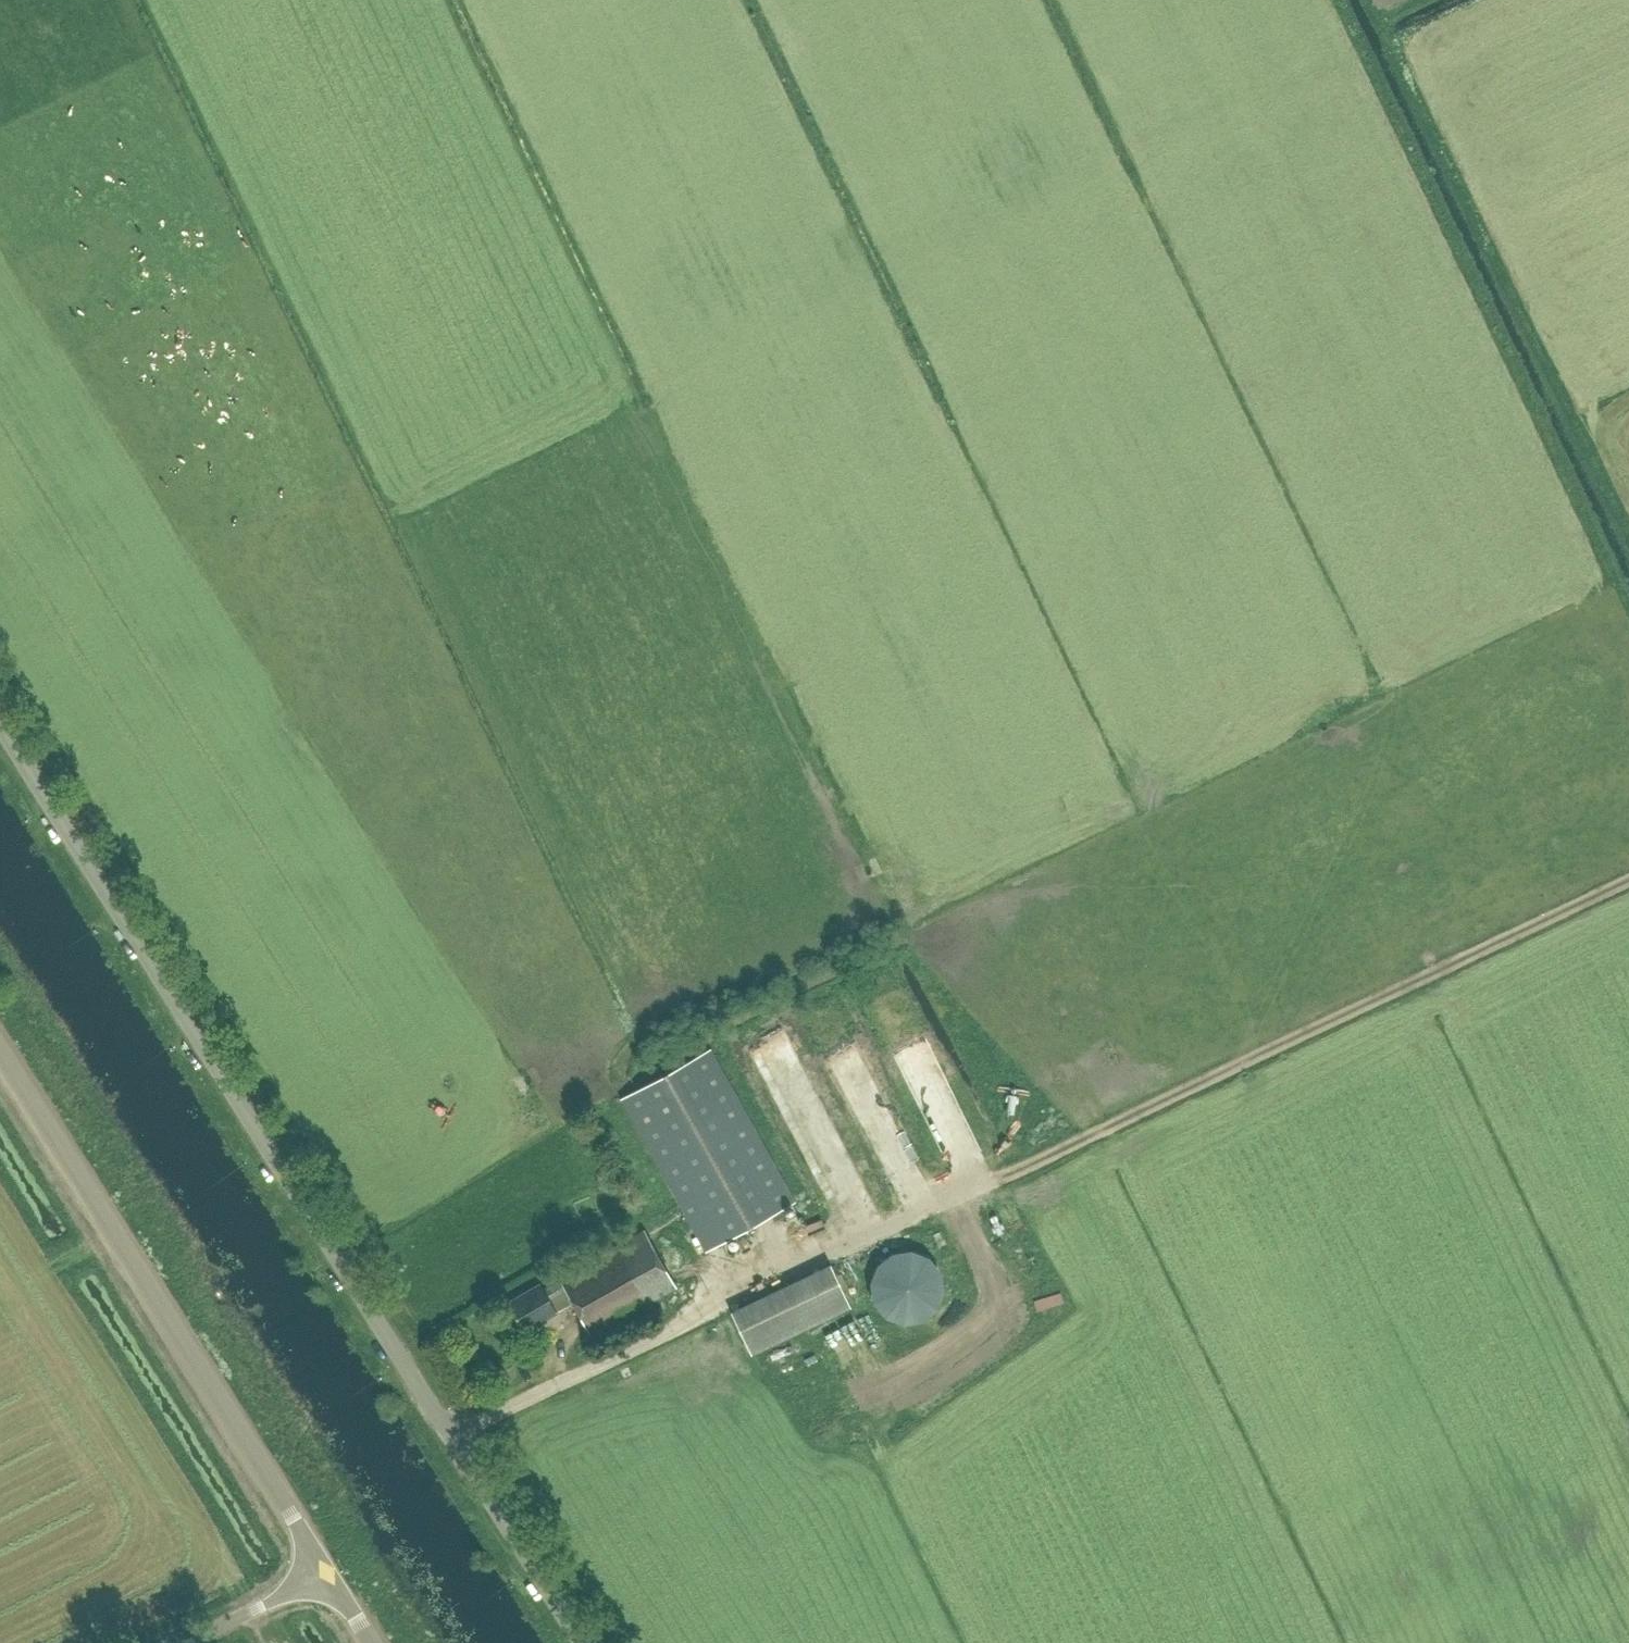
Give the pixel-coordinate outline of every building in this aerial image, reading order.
[(798,1200),(714,1049),(622,1099),(706,1251),(798,1200)] [(650,1239),(645,1229),(556,1277),(557,1279),(542,1288),(540,1285),(507,1303),(522,1331),(555,1313),(555,1312),(573,1302),(597,1345),(682,1297),(650,1239)] [(851,1307),(831,1265),(732,1312),(752,1354),(851,1307)]
